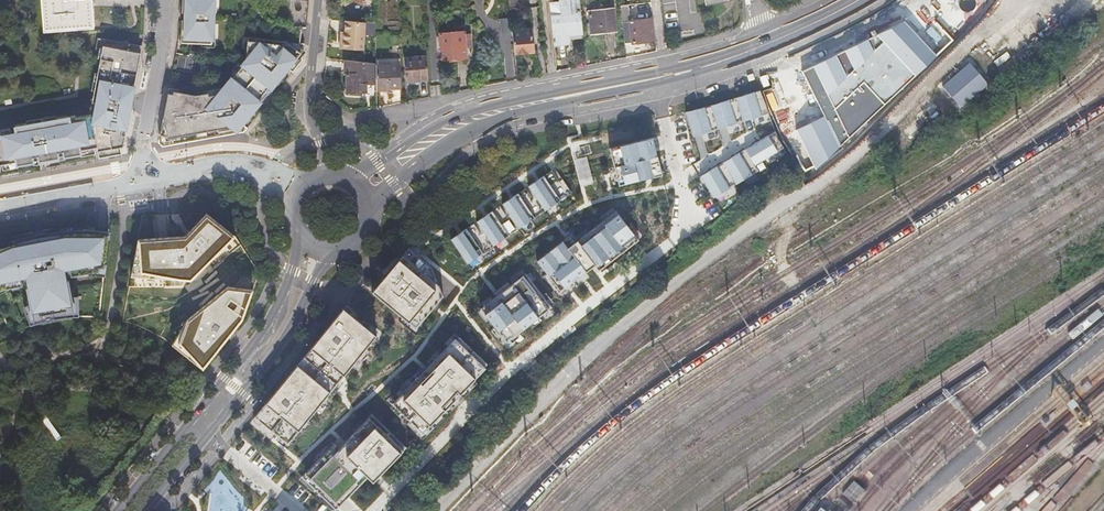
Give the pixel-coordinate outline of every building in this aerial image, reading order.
[(44,32),(95,28),(92,0),(41,0),(44,32)] [(181,43),(212,43),(214,0),(183,0),(181,43)] [(310,1),(303,0),(292,0),(289,25),(307,27),(310,1)] [(509,10),(524,8),(523,0),(508,0),(509,10)] [(553,45),(570,44),(568,32),(583,30),(579,0),(570,0),(559,1),(560,15),(550,17),(553,45)] [(549,2),(550,17),(560,15),(559,1),(549,2)] [(591,36),(615,33),(613,9),(603,10),(602,3),(587,4),(591,36)] [(503,38),(512,37),(510,19),(501,21),(503,38)] [(366,24),(346,21),(345,34),(344,34),(342,49),(363,51),(366,24)] [(824,116),(797,129),(816,169),(935,53),(904,21),(802,71),(824,116)] [(622,27),(625,49),(654,46),(652,24),(622,27)] [(516,56),(535,54),(533,30),(524,31),(524,33),(513,34),(516,56)] [(469,52),(468,39),(464,40),(464,33),(464,31),(439,33),(441,59),(466,57),(465,52),(469,52)] [(173,94),(168,93),(163,117),(158,143),(163,147),(245,133),(247,129),(240,123),(245,117),(248,119),(261,102),(258,100),(269,87),(271,89),(284,74),(281,72),(285,66),(293,72),(301,61),(302,54),(287,41),(249,37),(247,59),(242,65),(243,65),(233,78),(231,77),(218,94),(209,95),(209,93),(196,95),(174,91),(173,94)] [(40,160),(41,163),(46,163),(45,157),(64,154),(64,157),(88,153),(87,149),(97,147),(99,159),(122,154),(120,147),(123,147),(124,140),(121,139),(123,129),(127,130),(141,53),(103,46),(90,114),(75,117),(75,115),(14,126),(15,132),(11,133),(10,128),(0,130),(0,167),(40,160)] [(428,80),(426,57),(404,59),(406,83),(428,80)] [(376,63),(376,72),(376,90),(388,90),(388,88),(401,88),(400,59),(376,59),(376,63)] [(943,86),(963,107),(990,82),(970,61),(943,86)] [(376,72),(376,63),(361,62),(361,72),(361,75),(346,75),(346,86),(348,86),(348,93),(366,92),(366,86),(369,85),(376,86),(376,72)] [(769,114),(760,91),(704,109),(686,113),(693,138),(769,114)] [(784,149),(780,141),(776,132),(701,177),(714,199),(758,172),(755,166),(784,149)] [(653,138),(610,149),(619,186),(662,176),(653,138)] [(451,240),(468,264),(572,193),(556,169),(451,240)] [(133,262),(132,275),(154,275),(156,278),(166,278),(172,285),(180,285),(205,265),(216,265),(240,245),(211,209),(190,227),(190,238),(150,237),(148,239),(138,239),(138,258),(133,262)] [(573,235),(538,262),(561,292),(595,266),(600,271),(639,241),(617,212),(578,241),(573,235)] [(155,235),(186,234),(185,213),(155,214),(155,235)] [(0,250),(0,286),(23,281),(31,315),(74,306),(67,271),(102,267),(105,235),(65,234),(13,243),(0,250)] [(432,267),(409,249),(373,292),(417,328),(443,296),(432,267)] [(526,273),(481,308),(507,342),(553,307),(526,273)] [(251,288),(253,278),(241,275),(239,286),(251,288)] [(224,276),(174,346),(203,367),(254,298),(224,276)] [(287,377),(255,416),(288,443),(338,381),(376,334),(344,307),(328,327),(305,354),(304,355),(287,377)] [(393,402),(423,432),(487,368),(456,338),(393,402)] [(303,476),(337,509),(369,476),(373,481),(407,446),(373,413),(340,447),(335,442),(303,476)]
